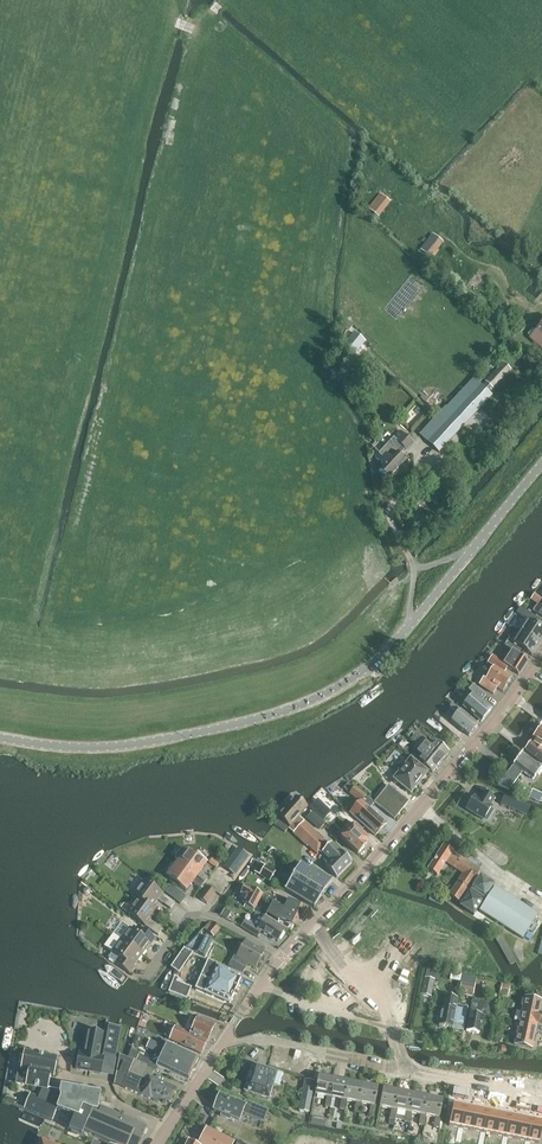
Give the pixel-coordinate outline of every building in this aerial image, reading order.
[(368,209),(378,217),(390,201),(380,193),(368,209)] [(432,258),(443,242),(433,234),(421,250),(432,258)] [(528,339),(541,351),(541,350),(541,324),(528,339)] [(354,333),(341,349),(352,357),(365,342),(354,333)] [(486,382),(493,389),(511,369),(503,363),(486,382)] [(478,372),(473,377),(478,381),(483,376),(478,372)] [(422,436),(438,451),(490,396),(473,380),(422,436)] [(497,427),(492,423),(488,428),(492,432),(497,427)] [(375,457),(384,465),(379,471),(387,479),(404,461),(396,454),(402,446),(406,450),(412,443),(400,431),(375,457)] [(534,595),(531,600),(536,604),(531,612),(541,619),(541,601),(541,600),(541,599),(534,595)] [(516,613),(528,620),(520,632),(539,644),(541,639),(541,630),(539,628),(541,623),(541,622),(520,607),(516,613)] [(508,640),(504,645),(504,646),(511,651),(521,657),(524,651),(531,656),(539,644),(520,632),(513,643),(508,640)] [(518,674),(527,661),(521,657),(511,651),(504,663),(492,655),(487,662),(504,673),(507,668),(518,674)] [(511,679),(494,667),(485,680),(483,678),(478,685),(493,695),(497,689),(503,692),(511,679)] [(461,705),(481,722),(491,710),(481,701),(486,695),(473,684),(468,690),(472,693),(461,705)] [(449,707),(455,712),(458,708),(452,704),(449,707)] [(478,726),(477,725),(460,710),(451,721),(469,737),(478,726)] [(541,727),(533,738),(537,741),(533,745),(531,743),(525,751),(539,761),(541,763),(541,728),(541,727)] [(415,734),(411,739),(410,740),(416,744),(418,746),(440,764),(449,752),(447,751),(434,741),(430,746),(415,734)] [(418,761),(432,773),(440,764),(418,746),(416,744),(412,749),(421,757),(418,761)] [(497,784),(508,790),(522,772),(533,781),(541,769),(522,754),(522,753),(521,754),(518,754),(516,757),(516,760),(497,784)] [(413,754),(410,757),(416,762),(419,758),(413,754)] [(410,794),(428,772),(416,762),(410,757),(392,779),(410,794)] [(374,803),(394,819),(408,802),(388,785),(374,803)] [(355,788),(350,794),(361,803),(366,796),(355,788)] [(541,798),(541,794),(532,790),(529,797),(540,803),(541,798)] [(483,820),(491,807),(489,806),(494,799),(485,793),(480,800),(474,796),(466,809),(483,820)] [(531,807),(504,795),(500,805),(526,816),(531,807)] [(288,828),(306,808),(303,805),(293,796),(275,816),(280,821),(288,828)] [(369,799),(366,796),(361,803),(351,813),(375,836),(386,824),(364,804),(369,799)] [(316,800),(310,807),(323,820),(330,814),(316,800)] [(324,823),(315,815),(311,820),(320,828),(324,823)] [(340,851),(332,843),(329,845),(298,817),(288,828),(287,829),(307,847),(308,846),(317,854),(318,853),(320,854),(322,853),(330,861),(324,866),(337,878),(351,863),(340,851)] [(341,838),(358,855),(366,846),(365,845),(368,842),(359,833),(361,830),(355,824),(352,827),(352,826),(351,827),(348,825),(346,828),(348,830),(341,838)] [(427,870),(437,877),(446,863),(462,874),(448,895),(459,902),(481,870),(479,869),(481,865),(464,853),(465,851),(459,848),(455,854),(443,846),(427,870)] [(238,849),(224,868),(235,876),(249,857),(238,849)] [(176,863),(204,883),(207,878),(200,873),(206,864),(186,850),(176,863)] [(204,883),(176,863),(166,877),(186,892),(193,883),(200,888),(204,883)] [(275,872),(260,863),(255,872),(270,881),(275,872)] [(332,881),(310,868),(308,869),(297,863),(282,889),(313,908),(332,881)] [(471,890),(485,899),(494,884),(480,875),(471,890)] [(175,903),(143,879),(131,895),(136,898),(137,898),(152,908),(158,900),(170,909),(175,903)] [(241,906),(249,911),(251,908),(254,909),(262,895),(241,884),(237,891),(247,895),(242,903),(243,903),(241,906)] [(172,885),(166,892),(180,904),(186,896),(172,885)] [(198,898),(207,904),(215,893),(207,886),(198,898)] [(494,887),(479,911),(523,939),(538,915),(494,887)] [(484,900),(469,890),(459,906),(474,916),(484,900)] [(214,906),(222,895),(217,892),(209,902),(214,906)] [(430,894),(429,898),(428,899),(441,905),(443,901),(443,900),(430,894)] [(156,912),(152,908),(137,898),(136,898),(126,912),(158,935),(162,930),(150,921),(156,912)] [(297,927),(305,908),(287,900),(284,906),(273,900),(264,916),(277,924),(280,918),(287,921),(286,922),(297,927)] [(220,915),(225,918),(228,912),(223,909),(220,915)] [(263,916),(260,916),(255,913),(249,923),(245,920),(241,927),(257,937),(261,932),(277,941),(285,930),(263,916)] [(220,929),(213,922),(206,931),(213,937),(220,929)] [(128,927),(120,939),(141,955),(150,944),(151,945),(155,939),(139,928),(136,932),(128,927)] [(133,967),(141,956),(141,955),(120,939),(113,933),(104,945),(111,951),(111,952),(113,953),(109,959),(130,974),(134,968),(133,967)] [(186,947),(204,956),(212,941),(200,934),(186,947)] [(242,974),(243,973),(248,964),(255,968),(264,953),(245,941),(236,956),(234,955),(227,967),(242,974)] [(184,964),(191,954),(184,950),(182,949),(176,958),(184,964)] [(204,993),(229,1004),(241,977),(216,966),(208,961),(201,977),(195,989),(204,993)] [(427,969),(424,978),(425,978),(433,980),(435,971),(427,969)] [(472,994),(475,978),(475,977),(462,975),(459,992),(472,994)] [(421,994),(431,996),(434,980),(433,980),(425,978),(424,978),(421,994)] [(172,981),(167,992),(171,993),(186,1000),(190,988),(172,981)] [(501,994),(508,995),(509,988),(502,987),(501,994)] [(453,1024),(456,1005),(457,998),(445,995),(439,1026),(452,1028),(453,1024)] [(519,1022),(541,1027),(541,1014),(539,1014),(541,1001),(524,997),(519,1022)] [(486,1017),(488,1002),(473,999),(466,1031),(479,1034),(482,1017),(486,1017)] [(456,1005),(453,1024),(465,1026),(468,1007),(456,1005)] [(179,1013),(187,1016),(189,1011),(181,1007),(179,1013)] [(196,1017),(190,1032),(189,1034),(207,1042),(214,1025),(196,1017)] [(517,1029),(514,1045),(532,1049),(535,1033),(541,1034),(541,1027),(519,1022),(517,1029)] [(121,1029),(119,1028),(106,1026),(104,1036),(87,1033),(83,1054),(79,1053),(76,1070),(100,1075),(104,1057),(115,1060),(121,1029)] [(201,1054),(202,1053),(207,1042),(175,1028),(174,1029),(169,1027),(165,1036),(170,1039),(169,1040),(201,1054)] [(137,1036),(134,1042),(140,1045),(143,1038),(137,1036)] [(200,1060),(199,1057),(167,1042),(165,1047),(150,1040),(146,1048),(161,1055),(193,1071),(194,1070),(195,1070),(200,1060)] [(130,1050),(128,1057),(147,1065),(148,1065),(149,1062),(150,1060),(138,1055),(139,1053),(130,1050)] [(24,1051),(21,1069),(29,1070),(26,1085),(40,1088),(37,1096),(31,1094),(25,1108),(52,1120),(56,1110),(60,1098),(59,1094),(59,1091),(50,1090),(53,1073),(54,1074),(57,1058),(24,1051)] [(147,1065),(128,1057),(127,1057),(119,1054),(114,1084),(149,1099),(151,1095),(169,1102),(176,1088),(150,1077),(153,1070),(146,1067),(147,1065)] [(188,1082),(193,1071),(161,1055),(156,1066),(158,1068),(188,1082)] [(253,1064),(248,1077),(273,1085),(277,1072),(253,1064)] [(330,1107),(332,1098),(330,1098),(333,1079),(318,1076),(315,1095),(326,1097),(325,1106),(330,1107)] [(273,1085),(248,1077),(244,1091),(269,1099),(273,1085)] [(330,1098),(332,1098),(341,1100),(339,1109),(345,1110),(347,1101),(344,1101),(348,1082),(333,1079),(330,1098)] [(344,1101),(347,1101),(356,1103),(354,1112),(359,1113),(361,1104),(359,1103),(362,1085),(348,1082),(344,1101)] [(359,1103),(361,1104),(371,1106),(369,1115),(374,1116),(376,1105),(374,1105),(378,1088),(362,1085),(359,1103)] [(56,1110),(78,1118),(79,1115),(87,1118),(91,1111),(92,1111),(97,1112),(100,1094),(60,1086),(59,1091),(59,1094),(60,1098),(56,1110)] [(383,1089),(379,1108),(391,1110),(389,1119),(395,1120),(396,1111),(394,1110),(398,1092),(383,1089)] [(394,1110),(396,1111),(406,1113),(404,1122),(410,1123),(411,1114),(409,1113),(413,1094),(398,1092),(394,1110)] [(409,1113),(411,1114),(420,1115),(418,1124),(424,1126),(426,1116),(424,1116),(427,1097),(413,1094),(409,1113)] [(246,1102),(244,1105),(219,1095),(218,1099),(215,1100),(213,1104),(215,1106),(213,1110),(222,1113),(221,1116),(230,1120),(231,1117),(238,1120),(241,1113),(264,1122),(268,1111),(246,1102)] [(311,1097),(303,1095),(302,1095),(299,1111),(308,1113),(311,1097)] [(424,1116),(426,1116),(435,1118),(433,1127),(439,1128),(441,1118),(439,1118),(442,1100),(427,1097),(424,1116)] [(457,1134),(462,1135),(463,1129),(460,1128),(465,1108),(453,1105),(449,1126),(458,1128),(457,1134)] [(101,1106),(97,1114),(92,1112),(92,1111),(91,1111),(83,1132),(111,1143),(139,1143),(147,1126),(101,1106)] [(472,1130),(476,1110),(465,1108),(460,1128),(463,1129),(472,1130)] [(483,1133),(487,1112),(476,1110),(472,1130),(480,1132),(479,1139),(484,1140),(485,1133),(483,1133)] [(494,1135),(498,1114),(487,1112),(483,1133),(494,1135)] [(509,1116),(498,1114),(494,1135),(503,1137),(501,1143),(505,1143),(506,1143),(507,1138),(505,1137),(509,1116)] [(311,1124),(318,1125),(320,1118),(312,1116),(311,1124)] [(516,1139),(520,1119),(509,1116),(505,1137),(516,1139)] [(531,1121),(520,1119),(516,1139),(525,1141),(524,1143),(529,1143),(530,1142),(527,1142),(531,1121)] [(541,1129),(541,1123),(531,1121),(527,1142),(539,1143),(541,1129)] [(234,1142),(206,1128),(198,1143),(233,1143),(234,1142)] [(23,1133),(12,1131),(9,1143),(21,1143),(23,1133)]
